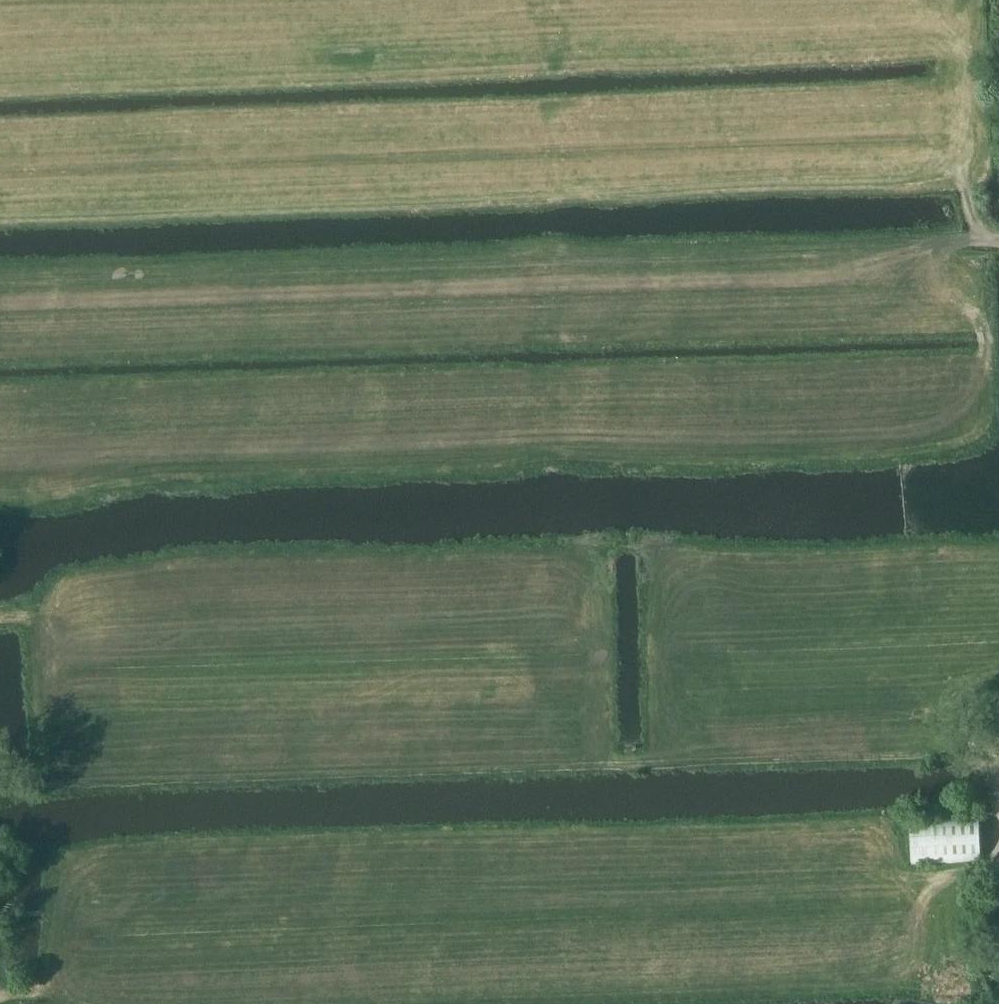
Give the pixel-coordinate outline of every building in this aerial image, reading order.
[(912,864),(982,861),(980,817),(911,820),(912,864)]
